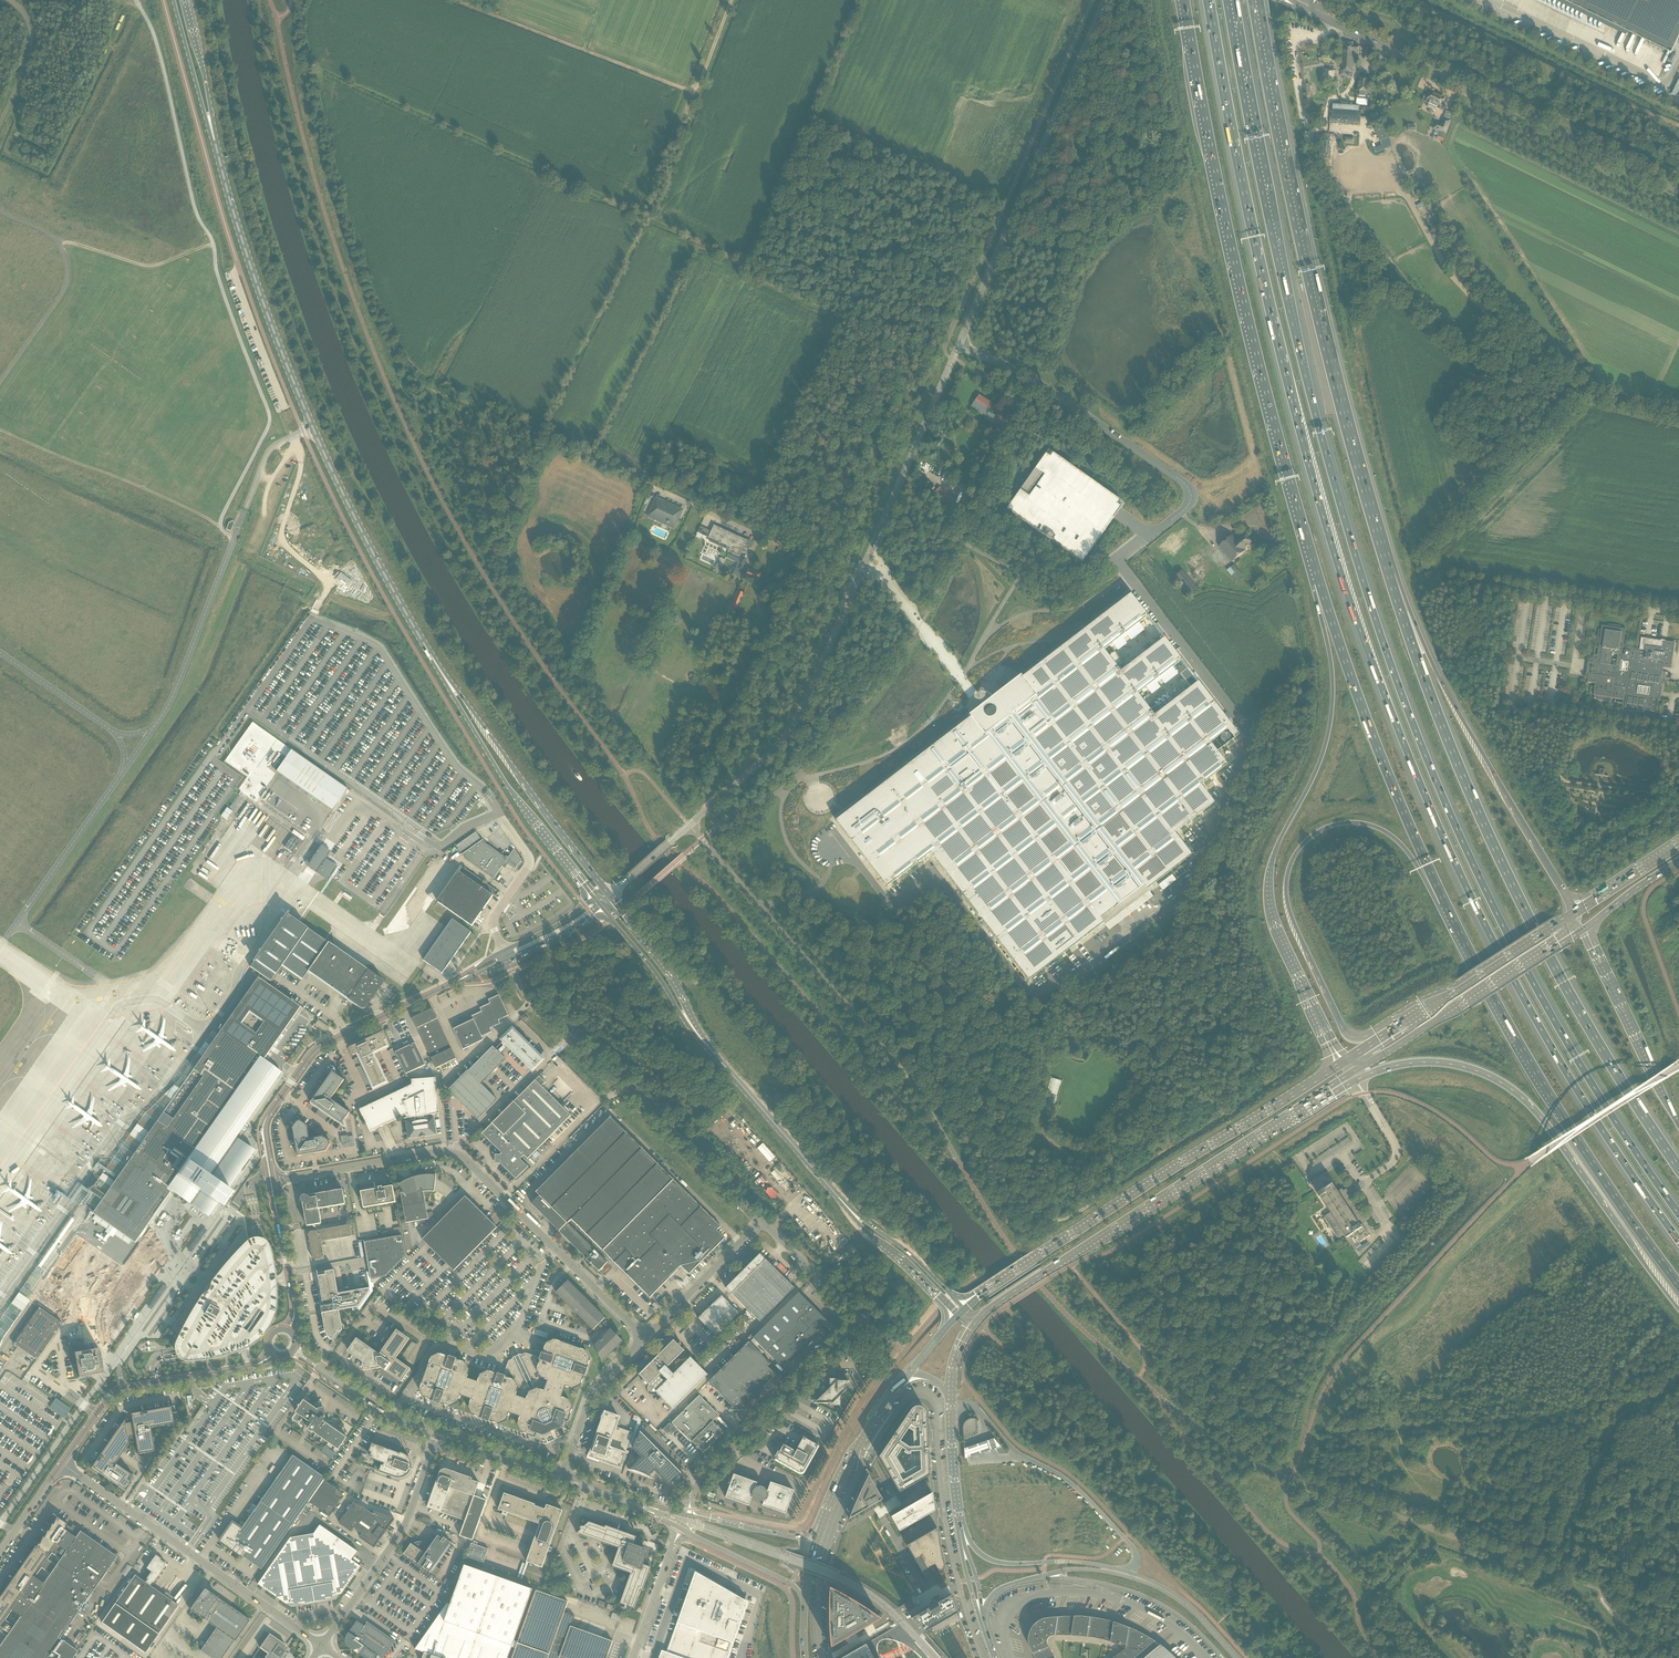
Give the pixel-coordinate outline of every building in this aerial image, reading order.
[(1670,52),(1670,53),(1671,54),(1678,37),(1678,0),(1563,0),(1670,52)] [(656,15),(653,19),(655,20),(656,19),(660,21),(660,22),(662,23),(665,19),(662,17),(663,16),(660,14),(658,16),(656,15)] [(1340,71),(1346,72),(1353,72),(1354,54),(1358,55),(1358,46),(1347,45),(1347,42),(1342,42),(1340,71)] [(1322,80),(1332,82),(1334,70),(1324,68),(1322,80)] [(1357,99),(1356,105),(1367,106),(1368,100),(1368,92),(1369,92),(1368,92),(1369,79),(1370,79),(1358,78),(1359,78),(1357,91),(1357,99),(1356,99),(1357,99)] [(1427,107),(1431,109),(1432,107),(1436,99),(1438,100),(1439,96),(1431,92),(1426,102),(1429,103),(1427,107)] [(1432,107),(1431,109),(1435,111),(1437,107),(1439,108),(1444,98),(1439,96),(1438,100),(1436,99),(1432,107)] [(1330,119),(1330,123),(1339,124),(1360,125),(1360,121),(1358,121),(1359,107),(1331,105),(1330,119)] [(1438,136),(1444,139),(1450,121),(1443,118),(1441,125),(1435,123),(1433,129),(1440,131),(1438,136)] [(1384,124),(1375,128),(1384,150),(1392,146),(1384,124)] [(979,395),(975,402),(979,404),(976,408),(981,411),(987,415),(987,416),(987,415),(994,419),(994,420),(994,421),(994,420),(1000,424),(999,424),(1000,424),(1006,415),(1005,415),(1000,412),(1000,411),(998,413),(995,411),(998,406),(998,405),(998,406),(992,402),(991,403),(980,396),(980,395),(979,395)] [(1050,450),(1048,453),(1008,508),(1052,539),(1082,561),(1117,513),(1124,503),(1050,450)] [(652,510),(656,501),(667,506),(668,504),(681,510),(673,527),(673,528),(674,529),(683,509),(656,496),(650,509),(652,510)] [(669,523),(668,525),(673,527),(681,510),(668,504),(667,506),(656,501),(652,510),(657,512),(655,516),(658,518),(657,520),(662,522),(663,520),(669,523)] [(673,528),(673,527),(668,525),(669,523),(663,520),(662,522),(657,520),(658,518),(655,516),(657,512),(652,510),(650,509),(647,516),(673,528)] [(725,548),(729,550),(730,550),(736,535),(732,533),(731,534),(728,533),(728,532),(714,525),(711,531),(708,537),(707,540),(709,541),(710,538),(726,546),(725,548)] [(708,537),(711,531),(700,526),(697,532),(708,537)] [(1232,536),(1227,540),(1219,547),(1232,562),(1245,551),(1244,550),(1252,543),(1244,534),(1236,541),(1232,536)] [(750,542),(736,535),(730,550),(729,550),(733,552),(732,554),(739,557),(744,546),(748,547),(750,542)] [(710,538),(709,541),(725,548),(726,546),(710,538)] [(630,546),(638,550),(639,547),(638,547),(639,545),(632,541),(630,546)] [(737,563),(739,559),(728,553),(726,558),(737,563)] [(714,571),(715,571),(717,567),(721,569),(725,559),(720,557),(714,571)] [(738,563),(732,576),(737,578),(746,560),(740,557),(739,559),(737,563),(738,563)] [(1234,565),(1231,568),(1235,573),(1231,576),(1236,582),(1243,576),(1234,565)] [(748,569),(745,576),(745,577),(750,579),(758,582),(760,578),(760,577),(762,573),(755,570),(755,572),(748,569)] [(1191,593),(1198,587),(1182,570),(1176,576),(1191,593)] [(731,606),(737,608),(743,593),(738,590),(731,606)] [(772,611),(779,614),(786,597),(779,594),(772,611)] [(875,790),(836,821),(887,887),(931,853),(937,862),(960,892),(994,936),(1028,981),(1080,941),(1104,922),(1100,918),(1109,912),(1139,888),(1144,885),(1147,889),(1156,882),(1191,855),(1175,833),(1214,803),(1201,785),(1227,765),(1217,752),(1210,743),(1226,730),(1227,730),(1234,739),(1239,735),(1198,682),(1188,669),(1180,674),(1190,687),(1154,715),(1138,694),(1181,661),(1181,660),(1164,637),(1120,671),(1117,668),(1124,663),(1115,651),(1108,656),(1104,650),(1147,616),(1130,594),(1088,627),(1087,626),(1086,627),(1086,628),(998,696),(1008,709),(1004,712),(1002,710),(1000,711),(1002,714),(1001,714),(993,703),(985,710),(978,715),(986,726),(982,729),(971,714),(969,715),(970,717),(875,790)] [(1675,643),(1665,641),(1665,643),(1661,642),(1661,641),(1641,638),(1639,649),(1623,647),(1626,629),(1602,626),(1597,655),(1593,655),(1592,663),(1596,663),(1594,675),(1589,674),(1587,682),(1595,683),(1593,695),(1594,695),(1594,699),(1603,701),(1604,697),(1608,697),(1609,690),(1616,691),(1615,699),(1623,700),(1621,710),(1644,713),(1645,710),(1656,712),(1658,700),(1660,701),(1661,695),(1659,695),(1659,691),(1661,691),(1662,686),(1660,685),(1662,671),(1659,671),(1659,667),(1671,669),(1675,643)] [(1579,711),(1590,713),(1592,704),(1581,702),(1579,711)] [(333,811),(348,789),(292,750),(277,772),(333,811)] [(476,832),(457,846),(462,854),(481,840),(476,832)] [(481,841),(478,843),(463,854),(462,855),(465,859),(489,876),(493,879),(502,867),(505,863),(508,865),(513,868),(514,867),(516,868),(521,860),(514,850),(508,857),(507,856),(506,858),(486,844),(484,841),(483,840),(481,841)] [(308,862),(306,865),(316,872),(326,858),(330,852),(320,845),(308,862)] [(316,872),(328,880),(338,866),(326,858),(316,872)] [(495,895),(499,892),(494,889),(489,885),(466,869),(462,875),(458,873),(438,902),(472,926),(482,912),(483,913),(484,910),(483,910),(492,898),(495,895)] [(250,967),(260,974),(270,981),(272,978),(276,973),(281,966),(302,980),(303,978),(307,972),(344,998),(355,1005),(360,1008),(360,1009),(361,1009),(362,1009),(363,1009),(364,1009),(365,1008),(366,1007),(371,999),(372,998),(371,997),(374,994),(375,995),(375,993),(384,982),(379,979),(367,970),(364,968),(331,945),(327,943),(307,929),(287,915),(286,914),(253,962),(250,967)] [(427,963),(430,965),(436,969),(437,970),(442,974),(455,955),(471,932),(469,931),(452,920),(447,927),(426,957),(424,961),(427,963)] [(94,1212),(93,1214),(96,1216),(101,1219),(102,1220),(103,1221),(117,1231),(128,1238),(132,1241),(142,1227),(145,1223),(169,1189),(172,1191),(174,1193),(174,1194),(173,1194),(173,1195),(173,1196),(173,1197),(174,1197),(174,1198),(175,1198),(176,1198),(177,1198),(178,1197),(178,1196),(179,1196),(182,1198),(183,1199),(182,1199),(182,1200),(182,1201),(182,1202),(182,1203),(183,1203),(183,1204),(184,1204),(185,1204),(186,1204),(186,1203),(187,1203),(187,1202),(194,1207),(199,1210),(205,1214),(206,1215),(213,1205),(214,1203),(215,1202),(220,1206),(224,1201),(230,1192),(225,1188),(226,1185),(252,1149),(243,1142),(243,1141),(243,1140),(242,1140),(242,1139),(241,1139),(240,1139),(240,1140),(239,1140),(235,1137),(280,1071),(263,1059),(299,1007),(297,1005),(295,1004),(268,985),(257,978),(221,1030),(217,1035),(160,1116),(134,1155),(132,1157),(122,1171),(120,1174),(105,1196),(95,1189),(98,1184),(96,1182),(92,1187),(91,1186),(88,1191),(89,1191),(102,1200),(94,1212)] [(488,1000),(490,1003),(500,1024),(499,1020),(509,1016),(499,995),(488,1000)] [(480,1008),(482,1012),(491,1032),(492,1032),(490,1028),(500,1024),(490,1003),(480,1008)] [(412,1018),(436,1068),(456,1059),(432,1008),(412,1018)] [(472,1016),(473,1020),(483,1040),(482,1037),(487,1034),(491,1032),(482,1012),(472,1016)] [(483,1040),(473,1020),(453,1029),(456,1034),(463,1050),(483,1040)] [(513,1030),(509,1033),(502,1040),(503,1041),(495,1049),(493,1046),(468,1071),(481,1084),(491,1074),(491,1073),(493,1071),(493,1072),(493,1071),(497,1067),(497,1068),(497,1067),(499,1065),(499,1066),(506,1059),(502,1055),(510,1047),(532,1070),(543,1060),(540,1057),(543,1054),(536,1050),(534,1051),(513,1030)] [(217,1035),(212,1031),(178,1080),(144,1114),(96,1182),(92,1187),(91,1186),(88,1191),(89,1191),(0,1319),(0,1343),(34,1295),(30,1293),(46,1271),(41,1268),(79,1214),(84,1218),(90,1209),(94,1212),(102,1200),(105,1196),(120,1174),(122,1171),(132,1157),(134,1155),(160,1116),(217,1035)] [(388,1046),(386,1040),(387,1040),(383,1032),(350,1048),(353,1055),(356,1054),(357,1055),(373,1090),(388,1083),(386,1078),(387,1078),(386,1078),(376,1057),(375,1058),(374,1054),(375,1054),(388,1048),(389,1047),(388,1046)] [(395,1052),(406,1074),(426,1065),(415,1043),(395,1052)] [(339,1076),(338,1078),(337,1077),(336,1073),(335,1068),(318,1091),(310,1103),(315,1106),(332,1118),(346,1128),(344,1119),(344,1118),(345,1117),(346,1118),(350,1113),(346,1110),(346,1111),(330,1100),(341,1083),(342,1084),(344,1080),(339,1076)] [(468,1071),(467,1071),(448,1090),(451,1094),(452,1093),(456,1097),(455,1097),(456,1097),(460,1101),(459,1101),(460,1101),(463,1104),(463,1105),(464,1105),(467,1108),(467,1109),(467,1108),(471,1112),(471,1113),(471,1112),(475,1116),(474,1117),(478,1120),(497,1100),(481,1084),(468,1071)] [(495,1163),(500,1163),(516,1179),(528,1167),(520,1159),(524,1155),(528,1159),(571,1116),(541,1086),(545,1082),(539,1076),(482,1134),(501,1153),(500,1155),(495,1155),(495,1163)] [(439,1113),(438,1108),(436,1078),(411,1080),(412,1085),(388,1096),(359,1110),(363,1118),(368,1127),(370,1132),(388,1123),(400,1118),(406,1115),(407,1118),(404,1119),(411,1118),(415,1117),(415,1118),(416,1121),(407,1122),(409,1138),(419,1137),(420,1137),(420,1136),(425,1135),(426,1136),(436,1134),(433,1118),(428,1119),(428,1118),(428,1115),(439,1114),(439,1113)] [(1052,1080),(1047,1096),(1055,1098),(1060,1083),(1052,1080)] [(571,1115),(573,1113),(565,1106),(563,1108),(571,1115)] [(532,1203),(531,1204),(532,1205),(535,1208),(536,1208),(539,1212),(540,1212),(543,1215),(544,1216),(559,1231),(571,1244),(575,1247),(579,1251),(582,1254),(583,1255),(586,1258),(586,1259),(590,1264),(591,1263),(599,1271),(607,1262),(603,1258),(607,1255),(650,1298),(679,1269),(681,1266),(685,1270),(686,1271),(689,1274),(720,1242),(724,1238),(716,1231),(720,1227),(700,1207),(698,1209),(687,1198),(689,1196),(611,1118),(610,1117),(609,1118),(536,1192),(540,1196),(538,1197),(537,1198),(535,1200),(532,1203)] [(296,1146),(298,1156),(326,1151),(331,1144),(330,1144),(329,1142),(330,1142),(323,1137),(309,1139),(307,1126),(300,1121),(298,1122),(298,1121),(293,1128),(296,1146)] [(340,1136),(341,1142),(342,1142),(343,1142),(344,1143),(344,1144),(345,1148),(355,1146),(353,1136),(348,1137),(346,1138),(346,1136),(346,1135),(340,1136)] [(799,1175),(804,1181),(814,1172),(808,1166),(799,1175)] [(1351,1244),(1354,1249),(1361,1245),(1359,1242),(1370,1235),(1362,1223),(1370,1218),(1370,1217),(1368,1218),(1355,1198),(1350,1201),(1347,1196),(1349,1195),(1347,1191),(1342,1194),(1340,1191),(1338,1192),(1327,1174),(1328,1172),(1321,1176),(1320,1174),(1312,1179),(1313,1182),(1309,1184),(1310,1185),(1311,1183),(1318,1193),(1317,1193),(1320,1197),(1331,1213),(1325,1217),(1325,1219),(1326,1221),(1327,1221),(1327,1222),(1328,1224),(1329,1224),(1329,1226),(1330,1228),(1331,1228),(1334,1231),(1333,1232),(1335,1234),(1336,1235),(1336,1236),(1337,1238),(1339,1238),(1344,1234),(1351,1244),(1349,1245),(1349,1246),(1351,1244)] [(411,1222),(428,1219),(423,1192),(429,1191),(434,1191),(434,1192),(436,1179),(436,1174),(436,1175),(428,1175),(420,1175),(413,1177),(406,1180),(399,1184),(398,1183),(403,1191),(401,1193),(406,1223),(411,1222)] [(361,1192),(362,1200),(364,1208),(396,1202),(393,1186),(383,1188),(382,1187),(379,1188),(379,1189),(361,1192)] [(308,1196),(307,1196),(306,1196),(305,1196),(304,1196),(303,1197),(302,1198),(302,1199),(302,1200),(302,1201),(303,1202),(303,1203),(306,1221),(307,1226),(312,1225),(313,1225),(315,1225),(321,1224),(321,1219),(320,1212),(319,1212),(319,1209),(322,1208),(335,1206),(341,1205),(340,1205),(345,1204),(344,1197),(344,1196),(343,1189),(338,1190),(308,1196)] [(434,1227),(422,1240),(454,1271),(493,1231),(497,1228),(465,1196),(461,1200),(441,1221),(437,1225),(434,1227)] [(835,1237),(841,1231),(830,1219),(824,1225),(835,1237)] [(352,1235),(356,1234),(355,1224),(354,1225),(353,1223),(350,1223),(350,1225),(316,1231),(310,1231),(308,1235),(312,1258),(316,1260),(321,1259),(324,1259),(322,1245),(325,1244),(325,1241),(347,1237),(352,1236),(352,1235)] [(192,1253),(208,1231),(203,1228),(187,1250),(192,1253)] [(375,1240),(364,1242),(365,1247),(371,1279),(386,1277),(388,1274),(405,1257),(403,1241),(402,1235),(388,1238),(375,1240)] [(253,1238),(251,1238),(248,1239),(245,1241),(239,1247),(235,1252),(230,1258),(220,1269),(216,1275),(209,1284),(208,1286),(200,1296),(191,1311),(189,1314),(183,1325),(178,1335),(174,1343),(174,1345),(174,1346),(174,1348),(174,1351),(175,1354),(176,1355),(176,1356),(178,1358),(181,1360),(183,1361),(188,1362),(193,1362),(200,1361),(207,1360),(208,1360),(215,1359),(224,1356),(227,1355),(232,1354),(239,1351),(246,1349),(253,1345),(257,1342),(260,1339),(264,1336),(266,1332),(270,1327),(273,1321),(275,1315),(275,1311),(276,1303),(276,1297),(276,1291),(276,1283),(274,1274),(274,1268),(273,1265),(272,1259),(271,1255),(269,1248),(268,1246),(267,1245),(266,1242),(264,1241),(263,1240),(260,1238),(258,1238),(256,1238),(255,1238),(253,1238)] [(728,1291),(731,1293),(760,1322),(790,1292),(794,1288),(760,1254),(752,1261),(751,1260),(750,1262),(750,1263),(750,1264),(726,1288),(728,1291)] [(325,1272),(326,1272),(326,1274),(324,1275),(320,1276),(318,1276),(317,1276),(317,1277),(318,1276),(323,1306),(321,1307),(322,1313),(319,1314),(322,1313),(325,1329),(325,1330),(326,1332),(326,1333),(327,1335),(328,1336),(329,1337),(330,1338),(331,1339),(332,1340),(333,1339),(333,1338),(337,1334),(338,1331),(340,1332),(341,1333),(343,1330),(339,1311),(359,1307),(370,1291),(370,1288),(338,1294),(334,1270),(331,1271),(325,1272)] [(351,1272),(344,1273),(345,1280),(352,1279),(351,1272)] [(605,1318),(583,1296),(568,1281),(556,1293),(593,1330),(605,1318)] [(152,1310),(168,1288),(163,1285),(147,1307),(152,1310)] [(831,1327),(826,1322),(812,1308),(813,1307),(799,1292),(753,1338),(781,1366),(815,1333),(814,1332),(817,1330),(818,1331),(818,1330),(819,1329),(820,1329),(818,1328),(821,1325),(822,1326),(824,1327),(826,1327),(828,1327),(830,1328),(832,1327),(831,1327)] [(658,1303),(663,1308),(672,1299),(667,1294),(658,1303)] [(721,1295),(698,1318),(717,1338),(741,1315),(721,1295)] [(62,1324),(62,1323),(39,1307),(14,1344),(37,1360),(62,1324)] [(594,1345),(600,1356),(602,1361),(622,1341),(610,1329),(594,1345)] [(401,1381),(404,1377),(410,1369),(395,1359),(409,1339),(397,1330),(380,1355),(357,1339),(348,1351),(362,1361),(364,1371),(382,1368),(401,1381)] [(466,1363),(455,1359),(454,1361),(450,1359),(450,1357),(439,1353),(431,1357),(422,1384),(420,1389),(422,1395),(424,1397),(433,1401),(440,1403),(450,1407),(458,1403),(461,1395),(471,1399),(469,1407),(472,1415),(499,1424),(507,1420),(509,1413),(520,1417),(517,1424),(521,1432),(529,1435),(535,1437),(536,1433),(543,1436),(561,1426),(564,1420),(568,1421),(573,1408),(569,1400),(561,1397),(562,1395),(565,1386),(573,1389),(581,1385),(590,1359),(586,1351),(581,1349),(554,1339),(546,1343),(542,1354),(544,1355),(542,1359),(541,1359),(526,1353),(521,1355),(522,1358),(515,1361),(514,1359),(509,1361),(504,1376),(503,1378),(499,1376),(499,1375),(488,1371),(480,1374),(477,1382),(467,1378),(470,1371),(466,1363)] [(643,1379),(645,1380),(649,1384),(649,1385),(656,1391),(656,1392),(659,1395),(661,1397),(662,1397),(673,1409),(688,1395),(708,1375),(696,1363),(696,1362),(691,1358),(690,1357),(673,1374),(667,1367),(684,1350),(683,1350),(679,1346),(680,1346),(678,1344),(674,1341),(674,1340),(656,1358),(651,1363),(651,1362),(639,1375),(643,1379)] [(763,1387),(775,1375),(767,1366),(770,1363),(766,1359),(749,1342),(708,1382),(721,1395),(732,1407),(729,1410),(745,1410),(745,1407),(764,1388),(763,1387)] [(94,1343),(88,1343),(89,1351),(83,1352),(83,1351),(82,1352),(75,1353),(74,1353),(74,1354),(76,1361),(75,1361),(75,1362),(76,1362),(77,1369),(77,1370),(79,1377),(78,1377),(78,1378),(79,1378),(80,1377),(86,1376),(87,1376),(88,1376),(94,1375),(95,1375),(102,1373),(102,1374),(103,1374),(103,1373),(103,1372),(102,1366),(102,1365),(102,1364),(101,1364),(103,1364),(103,1361),(102,1357),(100,1358),(101,1358),(101,1357),(100,1357),(99,1350),(99,1349),(98,1349),(95,1350),(94,1344),(94,1343)] [(675,1367),(677,1369),(690,1356),(684,1350),(680,1355),(682,1356),(674,1363),(676,1365),(675,1367)] [(814,1403),(821,1403),(829,1403),(829,1405),(840,1406),(840,1395),(840,1393),(843,1393),(846,1390),(846,1388),(845,1388),(845,1387),(845,1386),(844,1386),(843,1386),(849,1381),(840,1381),(840,1379),(830,1379),(830,1391),(827,1391),(823,1395),(821,1397),(815,1403),(814,1403)] [(719,1415),(715,1411),(699,1395),(672,1423),(690,1441),(691,1440),(693,1441),(692,1442),(697,1446),(696,1447),(698,1449),(698,1448),(703,1453),(712,1444),(711,1443),(714,1440),(715,1441),(723,1432),(719,1428),(719,1427),(718,1425),(717,1426),(713,1422),(719,1415)] [(49,1407),(49,1408),(50,1408),(55,1412),(63,1418),(64,1418),(65,1418),(65,1417),(70,1410),(70,1409),(70,1408),(57,1399),(56,1399),(55,1399),(50,1407),(49,1407)] [(299,1407),(296,1412),(312,1423),(308,1429),(311,1432),(312,1431),(339,1450),(342,1444),(343,1445),(345,1443),(343,1443),(347,1437),(323,1421),(325,1419),(325,1418),(326,1418),(324,1407),(319,1408),(318,1410),(305,1400),(304,1400),(300,1405),(299,1404),(298,1406),(299,1407)] [(176,1412),(174,1413),(173,1406),(171,1407),(147,1411),(146,1411),(139,1412),(139,1413),(131,1414),(131,1416),(132,1421),(132,1422),(125,1423),(124,1420),(105,1448),(101,1454),(100,1453),(100,1454),(101,1454),(91,1468),(105,1477),(125,1491),(128,1486),(131,1482),(128,1480),(131,1475),(115,1463),(128,1444),(127,1439),(130,1438),(129,1437),(132,1436),(133,1438),(135,1437),(138,1454),(154,1451),(150,1428),(174,1423),(173,1420),(172,1414),(175,1413),(176,1413),(176,1412)] [(910,1410),(878,1457),(899,1493),(929,1475),(927,1415),(926,1414),(926,1413),(926,1412),(925,1411),(925,1410),(924,1410),(924,1409),(923,1408),(922,1407),(921,1407),(920,1407),(919,1406),(918,1406),(917,1406),(916,1406),(915,1407),(914,1407),(913,1408),(912,1408),(911,1409),(910,1410)] [(589,1448),(592,1449),(590,1456),(620,1467),(623,1461),(625,1462),(627,1457),(629,1451),(626,1450),(633,1433),(617,1427),(617,1428),(616,1427),(619,1417),(613,1415),(614,1413),(614,1412),(608,1410),(607,1413),(605,1412),(592,1448),(589,1447),(589,1448)] [(628,1448),(631,1448),(641,1420),(637,1416),(636,1421),(637,1421),(628,1448)] [(973,1435),(973,1432),(978,1431),(976,1418),(964,1420),(966,1436),(973,1435)] [(669,1423),(663,1430),(667,1434),(670,1432),(672,1434),(676,1430),(669,1423)] [(649,1425),(656,1432),(658,1431),(651,1424),(649,1425)] [(290,1436),(299,1442),(302,1436),(294,1431),(290,1436)] [(654,1470),(657,1472),(669,1485),(670,1485),(669,1484),(675,1478),(676,1478),(681,1473),(681,1474),(681,1473),(678,1469),(640,1431),(640,1432),(638,1438),(638,1439),(637,1441),(636,1440),(633,1448),(642,1458),(634,1466),(631,1470),(628,1469),(628,1470),(633,1470),(637,1472),(641,1473),(643,1474),(646,1475),(648,1476),(651,1473),(652,1473),(653,1473),(653,1472),(654,1472),(654,1471),(653,1471),(654,1470)] [(656,1434),(664,1442),(666,1439),(658,1431),(656,1434)] [(162,1444),(162,1445),(170,1433),(169,1433),(169,1432),(167,1432),(166,1432),(165,1432),(164,1432),(163,1433),(162,1433),(162,1434),(161,1434),(161,1435),(160,1435),(160,1436),(160,1437),(159,1438),(159,1439),(159,1440),(160,1441),(160,1442),(161,1443),(161,1444),(162,1444)] [(797,1447),(795,1451),(783,1444),(779,1452),(776,1457),(774,1460),(775,1460),(776,1459),(800,1472),(800,1473),(801,1473),(801,1472),(802,1472),(803,1472),(803,1471),(818,1445),(819,1446),(803,1437),(798,1446),(798,1445),(797,1445),(797,1446),(797,1447)] [(993,1441),(993,1440),(964,1450),(965,1460),(996,1450),(993,1441)] [(370,1452),(372,1453),(370,1457),(372,1457),(371,1459),(384,1463),(383,1465),(382,1465),(379,1471),(388,1475),(390,1475),(395,1477),(396,1477),(397,1477),(398,1477),(399,1478),(400,1477),(401,1477),(402,1477),(403,1477),(404,1476),(405,1476),(406,1475),(407,1475),(408,1474),(408,1473),(409,1472),(410,1471),(410,1470),(409,1470),(410,1468),(411,1468),(411,1467),(412,1466),(412,1465),(411,1464),(411,1463),(411,1462),(411,1461),(410,1459),(410,1458),(409,1458),(408,1457),(408,1456),(407,1455),(406,1454),(405,1454),(404,1453),(403,1453),(402,1453),(400,1452),(400,1453),(388,1449),(372,1444),(371,1449),(370,1452)] [(325,1446),(322,1451),(332,1458),(336,1453),(325,1446)] [(326,1478),(293,1455),(242,1528),(233,1522),(221,1539),(222,1540),(222,1542),(222,1543),(242,1557),(243,1556),(261,1569),(309,1502),(324,1480),(326,1478)] [(439,1473),(427,1507),(465,1521),(460,1536),(473,1540),(487,1500),(474,1496),(479,1483),(472,1480),(471,1480),(472,1478),(447,1469),(446,1469),(445,1469),(444,1469),(443,1469),(442,1470),(441,1470),(441,1471),(440,1471),(440,1472),(440,1473),(439,1473)] [(749,1506),(752,1496),(752,1497),(753,1498),(753,1499),(754,1500),(755,1500),(756,1501),(757,1501),(758,1502),(759,1502),(760,1502),(761,1502),(762,1502),(763,1501),(764,1501),(762,1505),(786,1514),(794,1490),(770,1482),(767,1491),(767,1490),(766,1490),(766,1489),(766,1488),(765,1488),(764,1487),(763,1487),(762,1486),(761,1486),(760,1486),(759,1486),(758,1486),(757,1486),(756,1487),(755,1487),(757,1482),(734,1474),(725,1497),(749,1506)] [(855,1504),(849,1519),(882,1499),(868,1475),(861,1490),(855,1504)] [(338,1489),(324,1480),(309,1502),(330,1516),(343,1496),(338,1489)] [(502,1500),(498,1509),(503,1511),(508,1513),(540,1524),(526,1562),(529,1563),(530,1563),(542,1567),(548,1552),(550,1547),(560,1516),(562,1511),(562,1510),(546,1504),(545,1508),(542,1507),(542,1506),(542,1505),(541,1505),(540,1505),(539,1505),(538,1505),(538,1506),(535,1505),(535,1504),(504,1493),(503,1495),(502,1500)] [(934,1511),(932,1493),(891,1517),(899,1531),(934,1511)] [(385,1532),(386,1531),(394,1519),(375,1511),(373,1514),(364,1508),(364,1507),(353,1503),(339,1523),(351,1531),(353,1528),(362,1534),(360,1537),(374,1547),(381,1538),(380,1538),(385,1531),(385,1532)] [(7,1636),(0,1645),(0,1657),(73,1657),(78,1651),(60,1638),(83,1606),(90,1594),(94,1589),(113,1561),(117,1557),(80,1531),(79,1533),(74,1530),(74,1529),(71,1527),(71,1528),(67,1525),(68,1525),(58,1518),(57,1517),(53,1524),(52,1524),(52,1523),(48,1531),(48,1530),(47,1530),(44,1538),(43,1537),(39,1544),(38,1544),(39,1543),(38,1543),(37,1547),(35,1550),(34,1550),(34,1549),(30,1557),(29,1557),(29,1556),(26,1564),(25,1563),(21,1570),(20,1570),(20,1569),(14,1581),(13,1580),(8,1590),(7,1589),(5,1592),(7,1593),(5,1597),(2,1596),(2,1595),(0,1599),(0,1631),(7,1636)] [(582,1526),(579,1528),(581,1529),(577,1533),(618,1548),(612,1567),(630,1574),(620,1603),(625,1605),(624,1607),(627,1610),(628,1606),(634,1608),(640,1590),(642,1590),(651,1567),(643,1564),(648,1549),(633,1544),(636,1537),(605,1526),(605,1527),(589,1522),(584,1526),(582,1526)] [(261,1580),(258,1584),(286,1604),(290,1603),(297,1604),(304,1604),(312,1603),(312,1601),(316,1600),(317,1602),(324,1601),(331,1598),(337,1595),(341,1594),(361,1566),(351,1560),(357,1551),(353,1548),(333,1534),(320,1525),(314,1533),(290,1538),(261,1580)] [(926,1579),(944,1568),(943,1563),(942,1558),(941,1553),(940,1548),(939,1543),(938,1538),(938,1533),(937,1528),(906,1545),(926,1579)] [(414,1545),(412,1544),(411,1543),(411,1544),(404,1554),(404,1553),(404,1554),(416,1562),(418,1564),(423,1567),(425,1569),(430,1572),(451,1542),(446,1539),(444,1537),(443,1539),(438,1535),(430,1547),(427,1545),(425,1544),(425,1543),(422,1542),(422,1543),(419,1543),(416,1544),(414,1545)] [(466,1556),(484,1563),(488,1549),(471,1543),(466,1556)] [(135,1575),(115,1604),(102,1622),(145,1653),(158,1634),(178,1605),(150,1585),(152,1582),(153,1583),(152,1585),(165,1566),(163,1565),(165,1563),(160,1559),(161,1559),(155,1555),(146,1568),(151,1572),(145,1580),(147,1578),(147,1579),(145,1582),(135,1575)] [(418,1645),(415,1649),(424,1653),(422,1657),(508,1657),(532,1589),(464,1565),(450,1604),(447,1603),(418,1645)] [(695,1572),(677,1623),(679,1624),(731,1642),(733,1643),(748,1602),(695,1572)] [(122,1585),(124,1587),(130,1578),(128,1577),(122,1585)] [(829,1601),(829,1625),(829,1632),(830,1640),(831,1647),(881,1618),(873,1613),(866,1609),(861,1605),(855,1601),(849,1598),(838,1592),(829,1587),(829,1590),(833,1591),(833,1601),(829,1601)] [(249,1620),(249,1619),(231,1606),(231,1607),(206,1590),(204,1588),(189,1609),(216,1628),(200,1651),(210,1657),(222,1657),(234,1641),(249,1620)] [(610,1657),(608,1654),(613,1641),(571,1626),(574,1616),(564,1612),(568,1601),(536,1590),(512,1657),(610,1657)] [(951,1594),(911,1618),(924,1632),(930,1628),(957,1613),(955,1606),(951,1594)] [(598,1606),(612,1611),(614,1606),(600,1601),(598,1606)] [(611,1619),(618,1622),(621,1616),(613,1613),(611,1619)] [(1035,1624),(1033,1628),(1031,1631),(1030,1635),(1029,1639),(1030,1643),(1031,1647),(1035,1657),(1055,1657),(1050,1649),(1047,1642),(1047,1641),(1047,1639),(1048,1637),(1049,1636),(1051,1635),(1054,1634),(1057,1634),(1070,1635),(1083,1636),(1091,1637),(1095,1637),(1101,1639),(1107,1640),(1112,1641),(1120,1644),(1126,1648),(1114,1657),(1113,1657),(1134,1657),(1155,1641),(1149,1637),(1146,1635),(1135,1629),(1124,1625),(1120,1624),(1109,1620),(1105,1619),(1097,1618),(1093,1617),(1081,1616),(1065,1616),(1049,1617),(1045,1618),(1042,1620),(1038,1622),(1035,1624)] [(347,1638),(347,1639),(347,1640),(347,1641),(347,1642),(347,1643),(348,1643),(348,1644),(348,1645),(349,1645),(349,1646),(350,1646),(349,1647),(364,1657),(377,1657),(378,1656),(381,1657),(383,1657),(395,1641),(368,1622),(364,1626),(363,1625),(357,1621),(347,1635),(348,1635),(348,1636),(347,1637),(347,1638)] [(658,1633),(659,1633),(661,1624),(655,1622),(649,1641),(655,1643),(658,1633)] [(731,1642),(679,1624),(669,1652),(667,1652),(665,1657),(726,1657),(731,1642)] [(81,1643),(85,1636),(79,1632),(75,1639),(81,1643)] [(287,1655),(284,1652),(286,1650),(284,1649),(286,1646),(269,1634),(260,1648),(268,1653),(265,1657),(285,1657),(287,1655)] [(866,1645),(866,1644),(841,1657),(874,1657),(866,1645)] [(1174,1655),(1170,1651),(1165,1648),(1161,1645),(1145,1657),(1177,1657),(1174,1655)]
